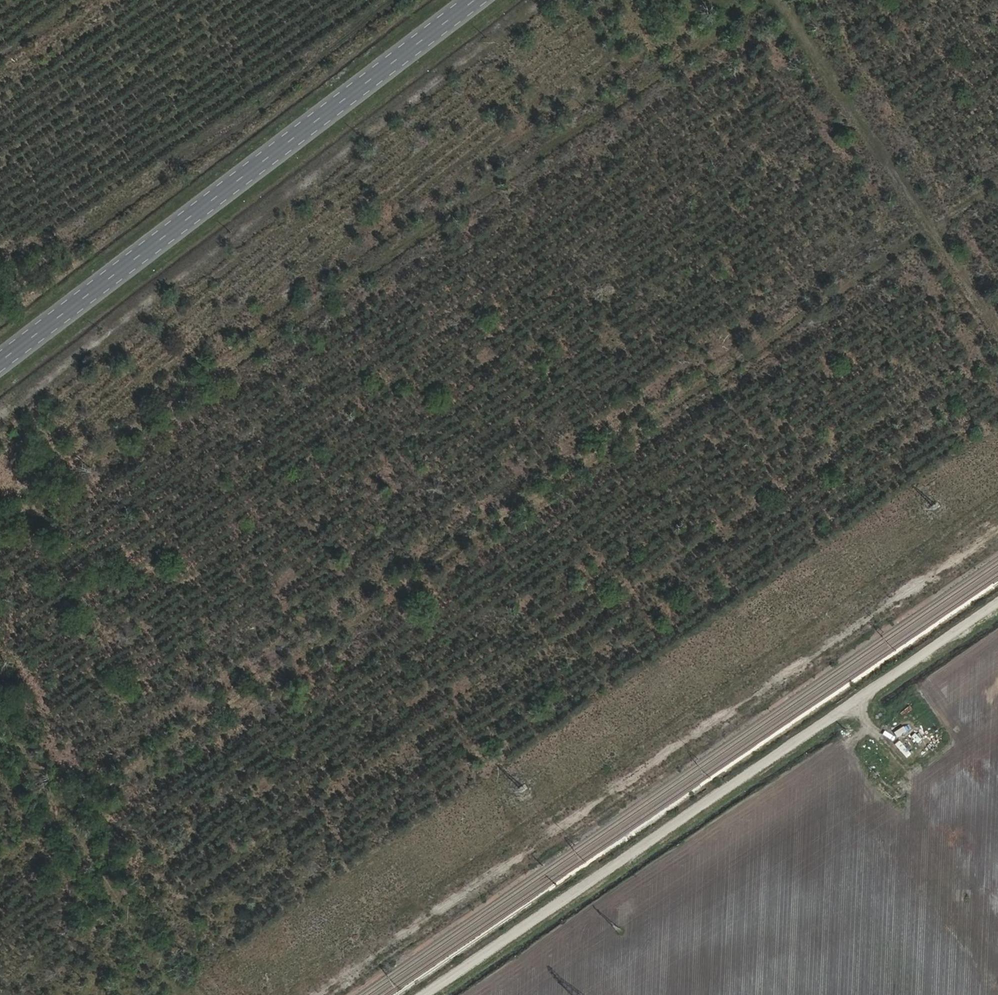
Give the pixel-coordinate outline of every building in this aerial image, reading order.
[(897,738),(906,732),(903,727),(894,733),(897,738)] [(906,758),(911,753),(899,741),(894,745),(906,758)]
